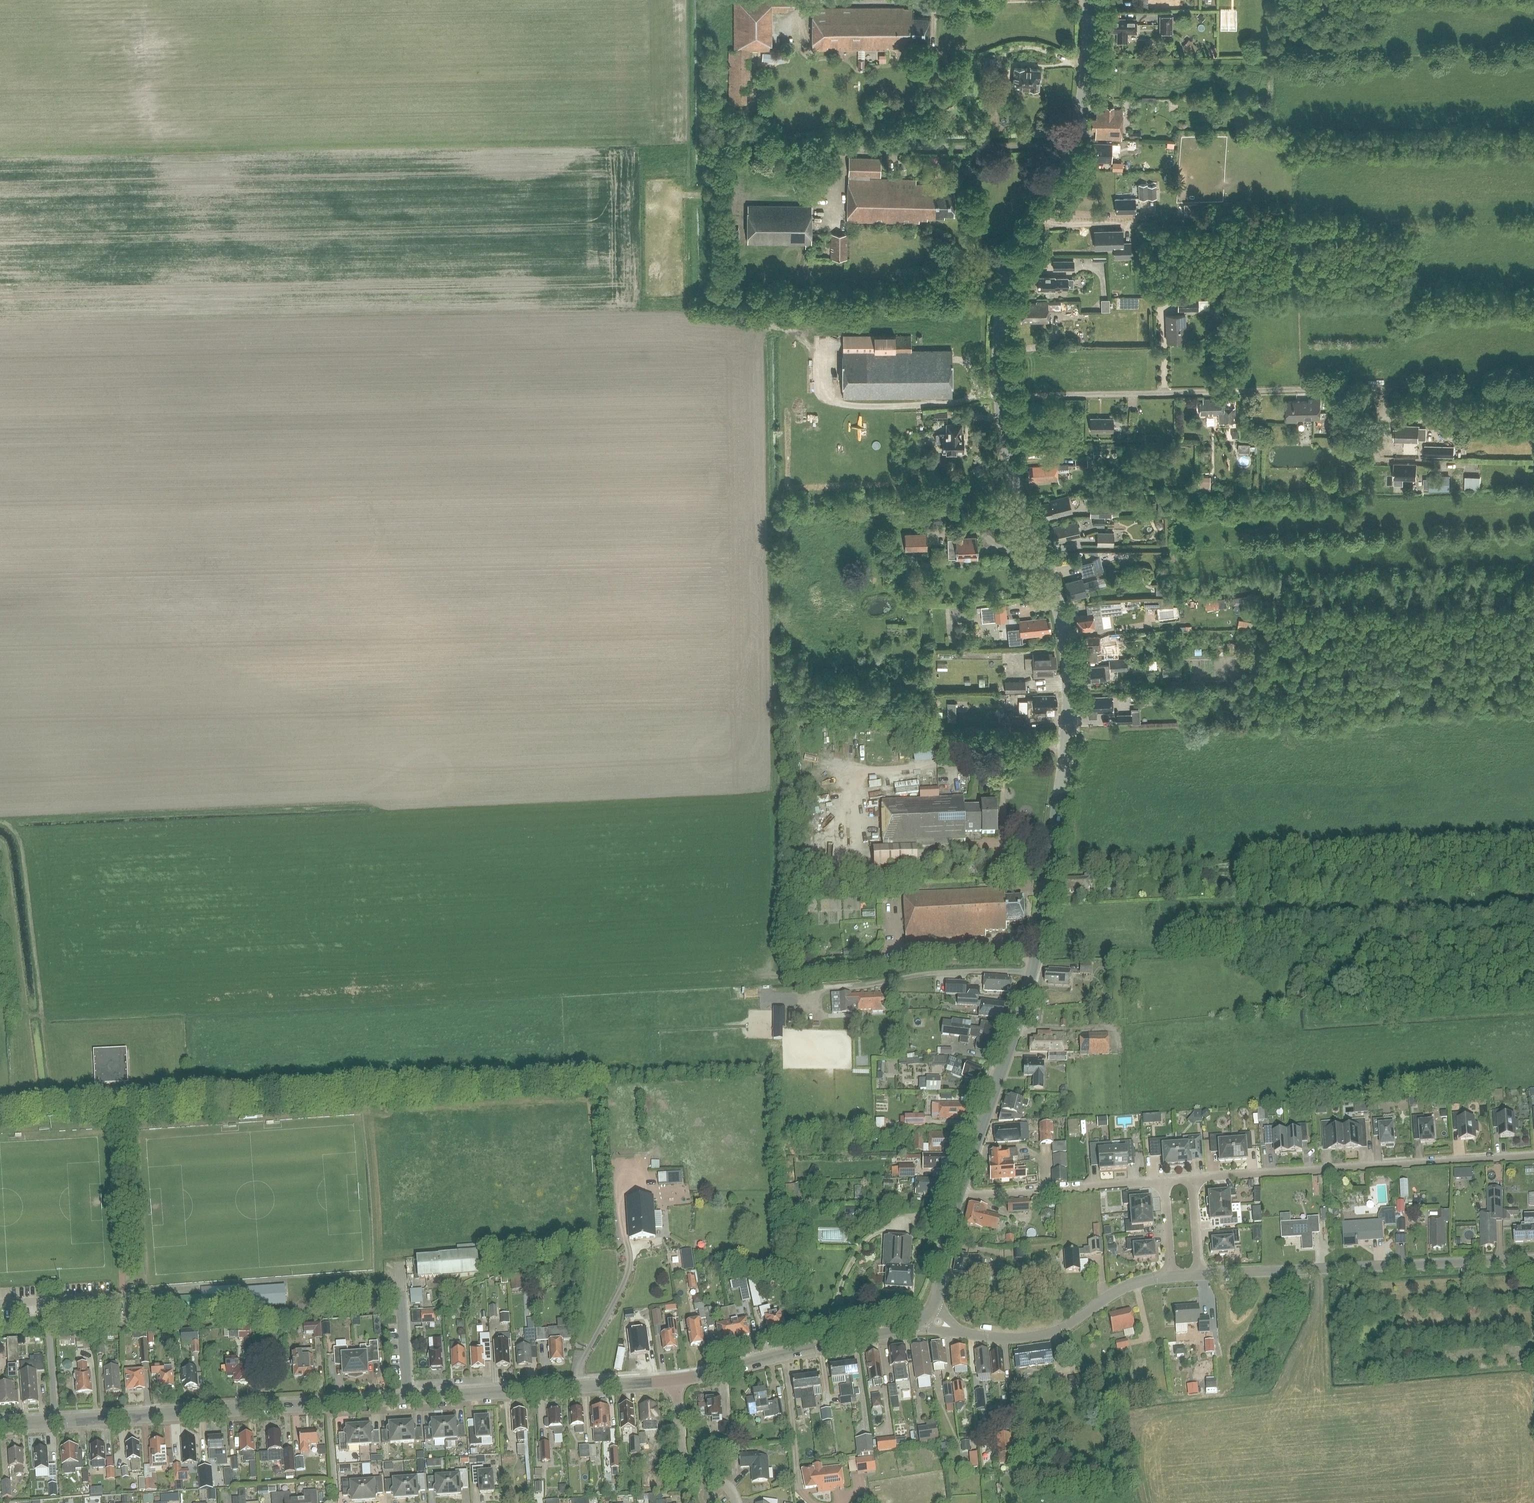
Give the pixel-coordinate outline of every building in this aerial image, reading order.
[(730,103),(747,103),(747,91),(750,91),(750,50),(771,50),(771,12),(788,12),(788,10),(795,10),(795,0),(734,0),(734,51),(729,51),(728,90),(730,90),(730,103)] [(929,41),(930,17),(913,17),(914,9),(904,9),(904,8),(813,8),(813,50),(858,50),(858,69),(865,69),(864,50),(888,50),(888,47),(913,47),(913,41),(929,41)] [(1172,34),(1172,16),(1160,16),(1160,34),(1172,34)] [(1136,34),(1136,18),(1108,18),(1108,33),(1117,33),(1117,42),(1127,42),(1127,34),(1136,34)] [(1183,46),(1192,54),(1199,47),(1189,39),(1183,46)] [(785,54),(763,53),(762,60),(784,62),(785,54)] [(995,71),(995,57),(983,57),(982,70),(995,71)] [(1041,76),(1042,73),(1041,73),(1040,71),(1040,70),(1015,68),(1013,87),(1039,88),(1039,79),(1039,78),(1041,76)] [(1003,84),(1004,73),(996,72),(996,84),(1003,84)] [(1122,140),(1123,110),(1113,110),(1114,107),(1105,107),(1105,112),(1096,112),(1096,118),(1091,118),(1091,130),(1096,130),(1095,139),(1122,140)] [(1111,162),(1112,144),(1093,144),(1093,146),(1087,146),(1087,160),(1098,160),(1098,162),(1111,162)] [(944,214),(954,215),(954,191),(936,190),(936,184),(916,184),(916,180),(880,179),(881,158),(849,157),(847,221),(919,223),(919,220),(927,220),(927,217),(944,217),(944,214)] [(1139,199),(1148,199),(1147,184),(1139,184),(1139,199)] [(1147,186),(1148,199),(1157,198),(1156,186),(1147,186)] [(1116,213),(1136,213),(1135,198),(1116,199),(1116,213)] [(812,244),(812,206),(748,205),(748,243),(812,244)] [(729,229),(726,230),(726,243),(740,243),(740,229),(729,229)] [(1123,243),(1122,231),(1095,232),(1095,248),(1115,248),(1115,257),(1131,256),(1131,243),(1123,243)] [(847,260),(847,235),(832,234),(831,259),(847,260)] [(1054,261),(1054,269),(1074,269),(1073,261),(1054,261)] [(899,283),(905,283),(904,282),(907,282),(907,278),(904,278),(904,273),(899,274),(899,283)] [(1055,277),(1038,277),(1038,290),(1046,290),(1046,294),(1048,296),(1053,296),(1054,294),(1054,290),(1055,290),(1055,289),(1068,289),(1068,278),(1055,278),(1055,277)] [(1178,301),(1178,311),(1198,310),(1198,301),(1178,301)] [(1060,312),(1060,302),(1036,302),(1036,304),(1021,304),(1021,322),(1049,322),(1049,312),(1060,312)] [(1167,341),(1186,341),(1185,315),(1166,316),(1167,341)] [(914,398),(952,398),(952,351),(911,351),(911,336),(843,336),(843,351),(843,398),(914,398)] [(1203,403),(1200,403),(1200,415),(1223,415),(1223,419),(1221,419),(1221,423),(1235,423),(1235,409),(1224,409),(1224,399),(1203,400),(1203,403)] [(1287,422),(1297,422),(1297,420),(1321,419),(1320,399),(1309,399),(1309,402),(1287,402),(1287,422)] [(1136,424),(1137,411),(1130,411),(1129,423),(1136,424)] [(1113,432),(1113,419),(1091,418),(1091,431),(1113,432)] [(947,452),(964,452),(964,434),(962,434),(962,424),(947,424),(947,434),(936,434),(936,442),(943,442),(943,451),(947,451),(947,452)] [(1417,440),(1425,440),(1426,429),(1418,428),(1418,426),(1399,426),(1398,429),(1395,429),(1395,442),(1417,442),(1417,440)] [(1239,453),(1250,453),(1250,444),(1239,444),(1239,453)] [(1424,457),(1454,457),(1455,446),(1425,445),(1424,457)] [(1088,467),(1087,459),(1075,460),(1076,468),(1088,467)] [(1417,480),(1417,465),(1394,464),(1394,480),(1395,480),(1394,485),(1403,486),(1403,480),(1417,480)] [(1030,482),(1058,480),(1057,465),(1029,467),(1029,470),(1026,471),(1026,479),(1029,479),(1030,482)] [(1465,475),(1465,489),(1480,490),(1481,476),(1465,475)] [(1429,479),(1429,490),(1449,489),(1449,479),(1429,479)] [(1043,506),(1042,507),(1043,510),(1045,511),(1046,518),(1047,517),(1072,511),(1068,495),(1057,498),(1058,500),(1043,504),(1043,506)] [(1159,500),(1159,514),(1169,514),(1168,500),(1159,500)] [(1091,516),(1112,516),(1112,504),(1091,504),(1091,516)] [(1055,543),(1080,537),(1077,522),(1052,528),(1053,531),(1050,531),(1052,540),(1055,540),(1055,543)] [(905,550),(926,550),(925,533),(904,534),(905,550)] [(1097,545),(1113,545),(1113,533),(1097,533),(1097,545)] [(948,558),(978,557),(977,536),(956,537),(956,538),(948,539),(948,558)] [(1081,562),(1085,577),(1104,572),(1099,556),(1081,562)] [(1082,578),(1064,583),(1069,600),(1087,595),(1086,591),(1099,587),(1097,580),(1083,584),(1082,578)] [(1156,585),(1156,594),(1165,594),(1165,585),(1156,585)] [(1233,604),(1247,603),(1247,596),(1233,597),(1233,604)] [(1220,608),(1226,608),(1225,599),(1206,599),(1207,609),(1220,609),(1220,608)] [(1145,600),(1145,608),(1174,607),(1174,600),(1145,600)] [(1103,627),(1101,611),(1115,610),(1114,602),(1101,603),(1087,606),(1088,615),(1077,617),(1079,631),(1103,627)] [(993,606),(994,622),(1007,620),(1006,605),(993,606)] [(1020,628),(1008,629),(1009,645),(1023,643),(1022,636),(1025,636),(1027,636),(1039,634),(1040,636),(1051,635),(1050,621),(1046,621),(1046,619),(1021,621),(1019,621),(1020,628)] [(1249,622),(1239,620),(1238,628),(1248,630),(1249,622)] [(1088,639),(1079,640),(1081,661),(1101,660),(1099,637),(1087,637),(1088,639)] [(1053,673),(1056,673),(1055,657),(1052,657),(1052,654),(1033,655),(1034,677),(1053,676),(1053,673)] [(1109,665),(1082,668),(1083,683),(1106,680),(1106,679),(1110,679),(1110,671),(1127,670),(1126,659),(1109,661),(1109,665)] [(1005,693),(1025,692),(1025,681),(1005,682),(1005,693)] [(1027,699),(1027,717),(1034,717),(1034,712),(1047,713),(1047,715),(1054,715),(1054,709),(1057,708),(1057,700),(1054,700),(1054,696),(1034,696),(1034,699),(1027,699)] [(1088,701),(1084,701),(1084,711),(1088,711),(1088,718),(1097,718),(1097,713),(1113,713),(1113,697),(1088,698),(1088,701)] [(1205,708),(1192,708),(1192,715),(1197,714),(1197,716),(1205,715),(1205,708)] [(956,710),(948,710),(947,722),(956,722),(956,710)] [(1006,726),(1026,726),(1026,716),(1013,716),(1013,712),(1006,712),(1006,726)] [(1118,723),(1132,723),(1131,715),(1117,715),(1118,723)] [(912,751),(915,765),(936,762),(934,747),(912,751)] [(982,835),(995,834),(994,806),(981,807),(981,809),(964,809),(964,798),(939,798),(938,788),(920,789),(920,799),(882,801),(883,848),(873,848),(874,868),(917,867),(916,847),(949,846),(949,842),(965,841),(965,833),(982,832),(982,835)] [(818,804),(809,805),(811,814),(820,813),(818,804)] [(1089,881),(1089,879),(1085,879),(1061,879),(1061,888),(1064,888),(1064,891),(1070,891),(1070,893),(1089,893),(1089,881)] [(1116,882),(1104,883),(1104,891),(1116,891),(1116,882)] [(1006,925),(1024,924),(1023,898),(1005,899),(1004,889),(903,894),(906,940),(986,936),(985,932),(1006,931),(1006,925)] [(799,900),(796,906),(807,910),(809,904),(799,900)] [(1080,963),(1080,974),(1090,974),(1090,963),(1080,963)] [(1069,986),(1070,970),(1049,969),(1049,972),(1045,972),(1044,981),(1048,982),(1048,985),(1069,986)] [(1011,989),(1011,981),(1008,981),(1008,977),(984,976),(984,991),(1008,992),(1008,989),(1011,989)] [(966,995),(967,982),(946,981),(946,994),(966,995)] [(850,993),(831,994),(832,1013),(851,1012),(850,1006),(858,1006),(858,1010),(874,1009),(874,1011),(885,1011),(885,997),(881,997),(881,994),(850,995),(850,993)] [(977,1006),(977,1002),(976,996),(957,996),(957,1006),(977,1006)] [(981,1002),(980,1006),(979,1015),(991,1017),(992,1016),(1002,1017),(1004,1003),(981,1000),(981,1002)] [(774,1007),(774,1039),(784,1039),(784,1028),(785,1028),(786,1007),(774,1007)] [(795,1016),(795,1011),(788,1011),(788,1023),(803,1023),(803,1016),(795,1016)] [(951,1024),(951,1025),(950,1035),(969,1038),(978,1039),(976,1049),(985,1051),(986,1049),(993,1050),(998,1027),(995,1026),(996,1024),(981,1021),(980,1028),(951,1024)] [(950,1035),(951,1025),(943,1024),(942,1034),(950,1035)] [(1030,1049),(1030,1052),(1059,1053),(1063,1053),(1064,1034),(1051,1033),(1051,1030),(1038,1030),(1038,1035),(1033,1035),(1033,1037),(1029,1037),(1029,1049),(1030,1049)] [(1089,1034),(1080,1035),(1081,1055),(1109,1054),(1108,1032),(1089,1033),(1089,1034)] [(95,1085),(96,1085),(128,1083),(127,1049),(94,1050),(95,1085)] [(1049,1061),(1067,1062),(1067,1054),(1049,1053),(1049,1061)] [(933,1067),(946,1066),(950,1056),(949,1056),(928,1057),(929,1066),(933,1066),(933,1067)] [(949,1058),(946,1065),(947,1067),(953,1069),(952,1074),(953,1076),(960,1078),(961,1077),(962,1076),(978,1081),(982,1070),(949,1058)] [(1024,1058),(1024,1076),(1033,1076),(1033,1089),(1043,1089),(1043,1077),(1043,1063),(1037,1063),(1037,1059),(1024,1058)] [(939,1092),(939,1077),(926,1077),(926,1079),(926,1089),(926,1092),(939,1092)] [(1501,1090),(1488,1091),(1489,1098),(1502,1097),(1501,1090)] [(1460,1094),(1450,1095),(1451,1106),(1461,1105),(1460,1094)] [(1027,1107),(1029,1101),(1024,1099),(1024,1098),(1014,1096),(1014,1098),(1006,1096),(999,1121),(1015,1120),(1020,1120),(1023,1111),(1021,1111),(1022,1106),(1027,1107)] [(1417,1098),(1409,1098),(1410,1106),(1418,1106),(1417,1098)] [(1366,1102),(1353,1103),(1354,1113),(1367,1112),(1366,1102)] [(964,1115),(967,1115),(967,1106),(964,1106),(964,1103),(932,1103),(932,1119),(964,1118),(964,1115)] [(1321,1104),(1314,1105),(1314,1114),(1322,1113),(1321,1104)] [(1206,1110),(1202,1113),(1202,1117),(1206,1120),(1210,1117),(1210,1112),(1206,1110)] [(1504,1110),(1493,1111),(1494,1126),(1500,1125),(1501,1137),(1515,1136),(1514,1130),(1518,1129),(1518,1121),(1514,1121),(1513,1115),(1504,1116),(1504,1110)] [(1194,1114),(1191,1117),(1197,1123),(1202,1122),(1201,1111),(1194,1111),(1194,1114)] [(1464,1113),(1453,1114),(1454,1129),(1460,1128),(1461,1140),(1475,1139),(1474,1132),(1478,1132),(1478,1124),(1474,1124),(1473,1118),(1464,1119),(1464,1113)] [(905,1116),(905,1127),(925,1126),(924,1116),(905,1116)] [(1424,1116),(1413,1117),(1414,1132),(1420,1131),(1421,1143),(1435,1142),(1433,1121),(1425,1122),(1424,1116)] [(1108,1118),(1098,1118),(1098,1127),(1108,1126),(1108,1118)] [(1380,1134),(1380,1137),(1381,1146),(1387,1145),(1387,1148),(1394,1147),(1394,1145),(1395,1145),(1394,1138),(1397,1138),(1396,1131),(1394,1131),(1393,1124),(1385,1125),(1384,1119),(1373,1119),(1374,1134),(1380,1134)] [(1343,1128),(1345,1148),(1358,1147),(1358,1135),(1366,1135),(1365,1120),(1351,1121),(1352,1127),(1343,1128)] [(1345,1148),(1343,1128),(1335,1128),(1335,1122),(1322,1123),(1323,1138),(1330,1137),(1331,1149),(1345,1148)] [(1005,1127),(994,1128),(995,1143),(1021,1141),(1028,1140),(1028,1124),(1005,1125),(1005,1127)] [(1052,1124),(1039,1124),(1040,1130),(1040,1144),(1042,1144),(1053,1144),(1053,1136),(1052,1124)] [(1287,1132),(1289,1155),(1297,1154),(1297,1152),(1303,1151),(1302,1140),(1308,1139),(1307,1124),(1298,1125),(1295,1128),(1295,1131),(1287,1132)] [(1289,1155),(1287,1132),(1279,1132),(1279,1126),(1264,1127),(1265,1142),(1274,1141),(1275,1153),(1281,1153),(1281,1155),(1289,1155)] [(960,1135),(950,1135),(950,1132),(928,1133),(929,1145),(923,1145),(923,1133),(914,1134),(915,1151),(929,1152),(943,1152),(943,1153),(957,1153),(957,1147),(960,1147),(960,1135)] [(1232,1140),(1233,1161),(1247,1160),(1246,1148),(1252,1148),(1251,1133),(1240,1134),(1240,1140),(1232,1140)] [(1233,1161),(1232,1140),(1223,1141),(1223,1135),(1210,1136),(1211,1151),(1219,1150),(1220,1162),(1233,1161)] [(1175,1144),(1177,1167),(1185,1167),(1185,1165),(1191,1164),(1190,1161),(1204,1160),(1202,1136),(1183,1138),(1184,1143),(1175,1144)] [(1177,1167),(1175,1144),(1167,1145),(1167,1139),(1149,1140),(1151,1155),(1163,1154),(1164,1166),(1169,1166),(1169,1168),(1177,1167)] [(1113,1170),(1127,1169),(1126,1157),(1134,1156),(1133,1141),(1111,1143),(1112,1149),(1113,1170)] [(1113,1170),(1112,1149),(1111,1143),(1090,1144),(1091,1159),(1099,1159),(1100,1171),(1113,1170)] [(990,1159),(990,1164),(1009,1163),(1009,1159),(1017,1158),(1018,1158),(1017,1150),(1008,1150),(1006,1150),(1006,1149),(1001,1150),(1001,1151),(990,1152),(991,1159),(990,1159)] [(1053,1168),(1068,1168),(1068,1155),(1053,1155),(1053,1168)] [(942,1167),(953,1167),(953,1156),(923,1156),(923,1170),(942,1169),(942,1167)] [(990,1164),(989,1164),(991,1180),(1014,1179),(1014,1178),(1024,1178),(1023,1169),(1013,1170),(1013,1163),(1009,1163),(990,1164)] [(899,1178),(915,1178),(915,1165),(899,1165),(899,1178)] [(815,1179),(820,1170),(813,1166),(808,1175),(815,1179)] [(1052,1183),(1067,1182),(1067,1171),(1052,1171),(1052,1183)] [(665,1185),(682,1184),(682,1173),(664,1174),(665,1185)] [(1402,1195),(1410,1195),(1410,1179),(1402,1178),(1402,1195)] [(945,1193),(945,1183),(941,1183),(942,1180),(915,1179),(915,1194),(924,1195),(924,1197),(931,1197),(931,1195),(941,1196),(941,1192),(945,1193)] [(802,1184),(785,1185),(786,1203),(803,1202),(802,1184)] [(1488,1212),(1480,1213),(1481,1243),(1484,1243),(1484,1247),(1494,1246),(1494,1243),(1497,1243),(1496,1221),(1503,1221),(1502,1189),(1487,1189),(1488,1212)] [(1209,1207),(1230,1205),(1229,1197),(1235,1197),(1235,1191),(1208,1193),(1209,1199),(1206,1199),(1207,1206),(1209,1206),(1209,1207)] [(1131,1213),(1151,1211),(1150,1198),(1138,1199),(1138,1193),(1123,1194),(1124,1205),(1130,1205),(1131,1213)] [(629,1240),(654,1238),(652,1197),(627,1199),(629,1240)] [(1007,1213),(1029,1211),(1028,1199),(1007,1201),(1007,1213)] [(980,1207),(969,1204),(964,1225),(982,1229),(982,1226),(992,1228),(994,1222),(997,1222),(999,1216),(985,1213),(987,1206),(981,1205),(980,1207)] [(1230,1205),(1209,1207),(1210,1221),(1222,1220),(1223,1226),(1238,1224),(1237,1213),(1231,1214),(1230,1205)] [(1381,1221),(1382,1222),(1384,1222),(1385,1226),(1394,1226),(1393,1209),(1380,1210),(1381,1221)] [(1503,1209),(1503,1218),(1510,1218),(1510,1214),(1520,1214),(1520,1210),(1503,1209)] [(1151,1211),(1131,1213),(1131,1221),(1125,1222),(1126,1233),(1141,1232),(1141,1226),(1152,1225),(1151,1211)] [(1430,1220),(1430,1246),(1433,1246),(1433,1249),(1442,1249),(1442,1246),(1445,1246),(1445,1223),(1449,1223),(1449,1211),(1438,1211),(1438,1219),(1430,1220)] [(1513,1228),(1514,1242),(1533,1242),(1533,1215),(1524,1215),(1525,1227),(1513,1228)] [(1313,1234),(1320,1233),(1319,1217),(1308,1217),(1308,1221),(1281,1223),(1282,1239),(1303,1237),(1304,1249),(1313,1249),(1313,1234)] [(1383,1240),(1382,1222),(1381,1221),(1343,1224),(1344,1247),(1358,1246),(1358,1241),(1383,1240)] [(1078,1250),(1064,1251),(1066,1271),(1080,1270),(1078,1256),(1084,1255),(1084,1256),(1102,1254),(1101,1240),(1100,1240),(1099,1225),(1093,1225),(1094,1241),(1088,1241),(1089,1248),(1083,1248),(1083,1250),(1078,1250)] [(1253,1243),(1261,1242),(1260,1226),(1252,1227),(1253,1243)] [(1212,1246),(1210,1246),(1210,1253),(1213,1253),(1213,1254),(1219,1253),(1220,1256),(1228,1255),(1228,1253),(1234,1252),(1233,1243),(1239,1243),(1238,1231),(1223,1232),(1224,1239),(1212,1240),(1212,1246)] [(1006,1245),(1014,1245),(1014,1235),(1006,1235),(1006,1245)] [(911,1290),(913,1269),(909,1269),(911,1239),(885,1237),(883,1268),(886,1268),(885,1288),(911,1290)] [(1141,1239),(1127,1240),(1127,1251),(1133,1251),(1134,1259),(1155,1258),(1154,1244),(1142,1245),(1141,1239)] [(418,1266),(414,1267),(415,1276),(419,1276),(419,1279),(441,1278),(441,1279),(478,1276),(476,1245),(458,1247),(458,1254),(440,1256),(440,1257),(418,1259),(418,1266)] [(693,1258),(682,1259),(684,1271),(694,1270),(693,1258)] [(523,1275),(510,1276),(511,1291),(524,1290),(523,1275)] [(695,1275),(688,1276),(690,1290),(696,1289),(695,1275)] [(241,1308),(286,1306),(285,1286),(240,1288),(241,1295),(230,1296),(231,1307),(241,1307),(241,1308)] [(750,1289),(753,1308),(760,1307),(756,1288),(750,1289)] [(423,1303),(422,1289),(410,1290),(411,1304),(423,1303)] [(706,1319),(704,1309),(703,1303),(694,1304),(695,1311),(698,1310),(700,1319),(706,1319)] [(1198,1305),(1174,1307),(1176,1334),(1187,1333),(1186,1324),(1199,1324),(1199,1333),(1209,1332),(1208,1317),(1199,1317),(1198,1305)] [(704,1309),(706,1319),(707,1327),(714,1326),(710,1307),(704,1309)] [(728,1308),(734,1339),(735,1339),(735,1341),(743,1339),(743,1338),(750,1336),(746,1320),(738,1321),(735,1307),(728,1308)] [(783,1329),(784,1328),(780,1313),(771,1315),(769,1307),(760,1309),(762,1318),(765,1317),(769,1332),(777,1330),(777,1332),(783,1330),(783,1329)] [(720,1342),(734,1339),(728,1308),(721,1310),(724,1324),(716,1326),(720,1342)] [(1130,1309),(1108,1314),(1112,1333),(1135,1328),(1130,1309)] [(434,1311),(421,1311),(422,1324),(435,1323),(434,1311)] [(654,1327),(662,1326),(660,1311),(652,1312),(654,1327)] [(691,1347),(704,1345),(700,1321),(687,1323),(691,1347)] [(669,1334),(661,1335),(663,1351),(676,1349),(675,1339),(678,1338),(675,1322),(668,1324),(669,1334)] [(314,1338),(321,1338),(320,1323),(303,1324),(304,1333),(313,1332),(314,1338)] [(251,1337),(250,1327),(228,1328),(229,1338),(251,1337)] [(548,1328),(535,1329),(536,1342),(549,1341),(550,1363),(563,1362),(562,1341),(571,1340),(570,1327),(548,1329),(548,1328)] [(197,1341),(197,1329),(180,1330),(181,1342),(197,1341)] [(205,1338),(210,1334),(205,1329),(201,1332),(205,1338)] [(522,1348),(517,1348),(518,1367),(532,1366),(531,1347),(536,1347),(535,1329),(524,1330),(525,1342),(522,1342),(522,1348)] [(648,1329),(629,1332),(632,1355),(648,1353),(647,1339),(649,1339),(648,1329)] [(146,1332),(133,1333),(133,1339),(139,1339),(141,1363),(145,1363),(148,1362),(146,1332)] [(91,1337),(92,1337),(92,1334),(86,1334),(87,1336),(76,1337),(77,1350),(92,1349),(91,1337)] [(480,1349),(471,1350),(472,1369),(484,1368),(484,1363),(490,1362),(489,1334),(480,1334),(480,1349)] [(495,1351),(496,1367),(503,1366),(504,1367),(507,1367),(508,1366),(510,1366),(509,1350),(511,1350),(510,1334),(498,1335),(499,1342),(494,1343),(495,1351)] [(74,1337),(60,1338),(60,1346),(75,1345),(74,1337)] [(10,1380),(18,1379),(17,1339),(7,1340),(10,1380)] [(436,1370),(442,1369),(441,1339),(432,1339),(432,1340),(428,1340),(429,1354),(429,1370),(431,1370),(432,1372),(435,1371),(436,1370)] [(1115,1342),(1117,1351),(1120,1350),(1125,1349),(1128,1348),(1126,1339),(1115,1342)] [(1204,1340),(1205,1352),(1214,1352),(1213,1340),(1204,1340)] [(354,1355),(355,1379),(362,1377),(362,1375),(367,1375),(366,1362),(372,1361),(372,1353),(381,1353),(381,1352),(378,1353),(377,1342),(369,1343),(370,1348),(366,1349),(366,1346),(360,1347),(360,1355),(354,1355)] [(933,1365),(947,1363),(945,1350),(942,1350),(941,1342),(930,1343),(933,1365)] [(452,1369),(465,1368),(464,1344),(451,1345),(452,1369)] [(926,1344),(911,1346),(912,1356),(912,1357),(915,1380),(917,1380),(918,1390),(930,1388),(929,1378),(930,1378),(926,1344)] [(1016,1368),(1051,1364),(1049,1344),(1018,1348),(1018,1353),(1015,1353),(1016,1368)] [(1185,1346),(1174,1347),(1174,1355),(1185,1354),(1185,1346)] [(904,1365),(907,1364),(904,1347),(887,1349),(889,1366),(891,1366),(893,1382),(906,1381),(904,1365)] [(953,1368),(967,1367),(965,1347),(951,1348),(953,1368)] [(355,1379),(354,1355),(348,1355),(347,1348),(333,1348),(334,1364),(342,1363),(343,1376),(348,1376),(349,1377),(355,1379)] [(976,1364),(975,1365),(975,1368),(976,1369),(977,1375),(977,1380),(981,1383),(991,1382),(990,1374),(988,1350),(975,1351),(976,1364)] [(303,1381),(314,1380),(312,1351),(299,1352),(299,1354),(292,1354),(294,1379),(303,1379),(303,1381)] [(879,1353),(866,1355),(868,1364),(867,1365),(867,1368),(868,1369),(869,1371),(872,1371),(874,1386),(883,1385),(879,1353)] [(992,1376),(1004,1374),(1002,1353),(990,1354),(992,1376)] [(36,1372),(43,1371),(42,1356),(34,1357),(35,1362),(21,1363),(22,1372),(20,1372),(23,1403),(38,1402),(36,1372)] [(248,1383),(249,1383),(248,1366),(238,1367),(238,1359),(227,1359),(227,1374),(234,1374),(235,1383),(240,1383),(240,1384),(241,1384),(248,1384),(248,1383)] [(75,1380),(77,1394),(85,1393),(86,1395),(90,1394),(90,1393),(92,1393),(90,1372),(87,1372),(87,1363),(77,1363),(78,1373),(75,1373),(75,1374),(74,1375),(74,1379),(75,1380)] [(104,1369),(106,1393),(120,1392),(119,1368),(117,1368),(116,1363),(105,1364),(105,1369),(104,1369)] [(846,1391),(852,1391),(852,1385),(852,1384),(851,1376),(857,1375),(856,1363),(843,1365),(844,1377),(846,1385),(846,1391)] [(831,1379),(844,1377),(843,1365),(829,1367),(831,1379)] [(160,1389),(174,1388),(173,1372),(172,1372),(171,1367),(151,1368),(152,1377),(157,1376),(157,1383),(159,1383),(160,1389)] [(185,1388),(198,1387),(197,1370),(182,1371),(181,1371),(182,1383),(185,1383),(185,1388)] [(142,1389),(144,1389),(143,1371),(126,1373),(127,1390),(137,1389),(137,1392),(142,1391),(142,1389)] [(803,1404),(803,1410),(816,1409),(814,1397),(813,1397),(812,1389),(820,1388),(818,1375),(805,1377),(808,1404),(803,1404)] [(1069,1388),(1083,1386),(1082,1376),(1068,1378),(1069,1388)] [(801,1391),(803,1404),(808,1404),(805,1377),(792,1379),(794,1392),(801,1391)] [(1216,1379),(1206,1380),(1206,1389),(1216,1388),(1216,1379)] [(965,1405),(962,1382),(952,1383),(955,1405),(957,1405),(958,1412),(960,1411),(965,1405)] [(19,1404),(19,1392),(16,1392),(15,1383),(0,1384),(0,1403),(0,1405),(19,1404)] [(945,1397),(952,1396),(950,1383),(943,1384),(945,1397)] [(896,1384),(888,1386),(892,1409),(899,1408),(896,1384)] [(1196,1384),(1188,1385),(1189,1395),(1198,1394),(1198,1393),(1201,1392),(1200,1388),(1197,1389),(1196,1384)] [(841,1398),(853,1396),(852,1391),(846,1391),(846,1385),(839,1386),(841,1398)] [(754,1398),(746,1399),(748,1414),(763,1412),(765,1419),(783,1416),(781,1400),(772,1402),(773,1409),(769,1410),(765,1389),(752,1391),(754,1398)] [(881,1406),(880,1398),(879,1393),(871,1394),(871,1399),(873,1407),(881,1406)] [(722,1421),(721,1416),(720,1399),(706,1400),(707,1417),(711,1417),(712,1422),(722,1421)] [(649,1429),(656,1429),(655,1405),(641,1406),(642,1423),(649,1423),(649,1429)] [(621,1430),(634,1429),(632,1406),(619,1407),(621,1430)] [(593,1444),(602,1443),(599,1407),(593,1407),(594,1409),(591,1410),(593,1444)] [(599,1407),(602,1443),(607,1443),(610,1443),(607,1408),(605,1408),(605,1407),(599,1407)] [(582,1410),(576,1410),(575,1409),(572,1409),(571,1410),(570,1411),(571,1427),(577,1427),(577,1435),(583,1434),(582,1410)] [(820,1410),(822,1421),(832,1420),(830,1409),(820,1410)] [(545,1420),(544,1421),(544,1427),(546,1428),(549,1428),(553,1428),(554,1436),(561,1435),(560,1411),(554,1411),(553,1410),(550,1410),(549,1412),(548,1412),(549,1419),(545,1420)] [(525,1412),(512,1413),(513,1434),(517,1434),(517,1442),(524,1441),(524,1446),(517,1446),(518,1456),(525,1456),(527,1482),(530,1482),(527,1433),(525,1412)] [(476,1431),(470,1431),(471,1446),(482,1446),(481,1440),(490,1439),(489,1418),(475,1419),(476,1431)] [(444,1421),(445,1441),(465,1439),(464,1426),(458,1427),(457,1425),(456,1424),(455,1420),(444,1421)] [(425,1442),(445,1441),(444,1421),(432,1422),(432,1426),(431,1427),(430,1428),(424,1429),(425,1442)] [(720,1439),(729,1438),(729,1423),(719,1424),(720,1439)] [(401,1425),(402,1444),(422,1442),(421,1429),(415,1429),(415,1428),(413,1428),(413,1424),(401,1425)] [(382,1445),(402,1444),(401,1425),(390,1425),(390,1429),(388,1430),(388,1431),(382,1432),(382,1445)] [(918,1428),(920,1445),(938,1442),(936,1426),(918,1428)] [(359,1428),(360,1447),(380,1445),(379,1432),(373,1432),(372,1431),(371,1431),(370,1427),(359,1428)] [(349,1447),(360,1447),(359,1428),(347,1428),(347,1432),(346,1433),(345,1433),(345,1434),(339,1435),(340,1453),(349,1452),(349,1447)] [(308,1445),(318,1445),(317,1431),(299,1432),(301,1453),(309,1453),(308,1445)] [(784,1432),(779,1438),(784,1443),(789,1436),(784,1432)] [(281,1433),(267,1434),(269,1462),(283,1461),(283,1451),(281,1433)] [(996,1434),(999,1464),(1013,1463),(1010,1433),(996,1434)] [(216,1436),(207,1437),(207,1444),(209,1444),(209,1451),(209,1453),(210,1453),(210,1460),(217,1459),(217,1466),(228,1466),(227,1449),(224,1449),(224,1437),(216,1438),(216,1436)] [(245,1462),(254,1461),(253,1436),(249,1437),(249,1436),(241,1436),(241,1453),(244,1452),(245,1462)] [(860,1455),(872,1453),(870,1437),(858,1438),(860,1455)] [(876,1440),(877,1451),(896,1449),(894,1437),(876,1440)] [(895,1438),(896,1446),(906,1445),(906,1437),(895,1438)] [(640,1454),(639,1445),(638,1438),(629,1439),(630,1455),(640,1454)] [(183,1464),(196,1463),(194,1439),(182,1440),(183,1464)] [(149,1449),(150,1466),(167,1464),(171,1464),(170,1450),(164,1450),(163,1441),(150,1442),(151,1449),(149,1449)] [(516,1465),(515,1441),(502,1442),(504,1466),(516,1465)] [(962,1442),(962,1452),(970,1451),(969,1441),(962,1442)] [(132,1472),(141,1472),(139,1443),(133,1443),(133,1442),(128,1442),(128,1443),(126,1443),(127,1461),(131,1461),(132,1472)] [(539,1443),(540,1462),(550,1462),(549,1443),(539,1443)] [(92,1454),(90,1454),(91,1462),(92,1462),(92,1469),(105,1468),(104,1462),(106,1461),(104,1445),(91,1446),(92,1454)] [(589,1458),(589,1446),(588,1445),(578,1446),(579,1458),(589,1458)] [(75,1470),(83,1469),(82,1451),(78,1451),(77,1447),(71,1447),(70,1446),(66,1446),(64,1448),(63,1448),(63,1457),(61,1458),(62,1464),(63,1464),(64,1475),(75,1475),(75,1470)] [(326,1446),(318,1446),(318,1455),(326,1455),(326,1446)] [(788,1446),(783,1450),(786,1454),(791,1451),(788,1446)] [(610,1468),(618,1468),(617,1448),(609,1449),(610,1468)] [(48,1477),(57,1477),(56,1465),(49,1466),(48,1449),(34,1449),(36,1470),(48,1469),(48,1477)] [(16,1475),(24,1475),(23,1466),(24,1466),(23,1450),(9,1451),(10,1467),(15,1467),(16,1475)] [(292,1450),(283,1451),(283,1461),(284,1474),(293,1473),(292,1450)] [(753,1482),(769,1481),(767,1457),(758,1458),(758,1454),(740,1455),(741,1468),(752,1467),(753,1482)] [(858,1474),(876,1471),(874,1456),(856,1459),(855,1457),(849,1458),(850,1462),(848,1463),(850,1474),(858,1472),(858,1474)] [(296,1458),(297,1471),(304,1471),(303,1458),(296,1458)] [(174,1482),(189,1482),(188,1470),(181,1470),(180,1464),(173,1464),(174,1482)] [(817,1492),(843,1489),(840,1466),(821,1469),(820,1465),(813,1466),(813,1469),(802,1471),(805,1489),(816,1487),(817,1492)] [(211,1467),(200,1468),(201,1489),(212,1488),(211,1467)] [(483,1467),(472,1468),(473,1483),(479,1483),(480,1495),(494,1494),(492,1473),(483,1473),(483,1467)] [(447,1477),(449,1497),(460,1496),(460,1492),(461,1492),(462,1491),(462,1490),(462,1489),(468,1489),(467,1471),(455,1472),(454,1477),(447,1477)] [(155,1475),(151,1475),(151,1479),(145,1480),(146,1491),(156,1490),(155,1475)] [(405,1480),(406,1500),(418,1499),(417,1495),(418,1495),(419,1494),(419,1493),(420,1493),(420,1492),(425,1492),(424,1476),(415,1476),(416,1479),(405,1480)] [(437,1497),(449,1497),(447,1477),(427,1479),(428,1491),(434,1491),(434,1492),(435,1492),(435,1493),(436,1493),(437,1494),(437,1497)] [(362,1483),(363,1502),(375,1501),(375,1498),(375,1497),(376,1497),(376,1496),(377,1496),(377,1495),(383,1495),(382,1479),(373,1479),(374,1482),(362,1483)] [(394,1500),(406,1500),(405,1480),(384,1481),(385,1494),(391,1494),(391,1495),(392,1495),(392,1496),(393,1496),(394,1496),(394,1500)] [(12,1497),(11,1481),(3,1482),(4,1498),(12,1497)] [(363,1502),(362,1483),(351,1484),(350,1481),(342,1481),(343,1497),(349,1497),(349,1498),(350,1499),(351,1499),(352,1502),(363,1502)] [(175,1491),(183,1491),(183,1482),(175,1483),(175,1491)] [(567,1485),(559,1485),(559,1493),(567,1493),(567,1485)] [(259,1494),(268,1494),(268,1486),(258,1487),(259,1494)] [(298,1502),(317,1502),(316,1491),(303,1492),(304,1499),(297,1499),(298,1502)] [(297,1499),(291,1499),(291,1493),(278,1494),(279,1502),(298,1502),(297,1499)] [(655,1502),(666,1502),(666,1501),(661,1501),(661,1494),(656,1494),(657,1502),(655,1502)]
